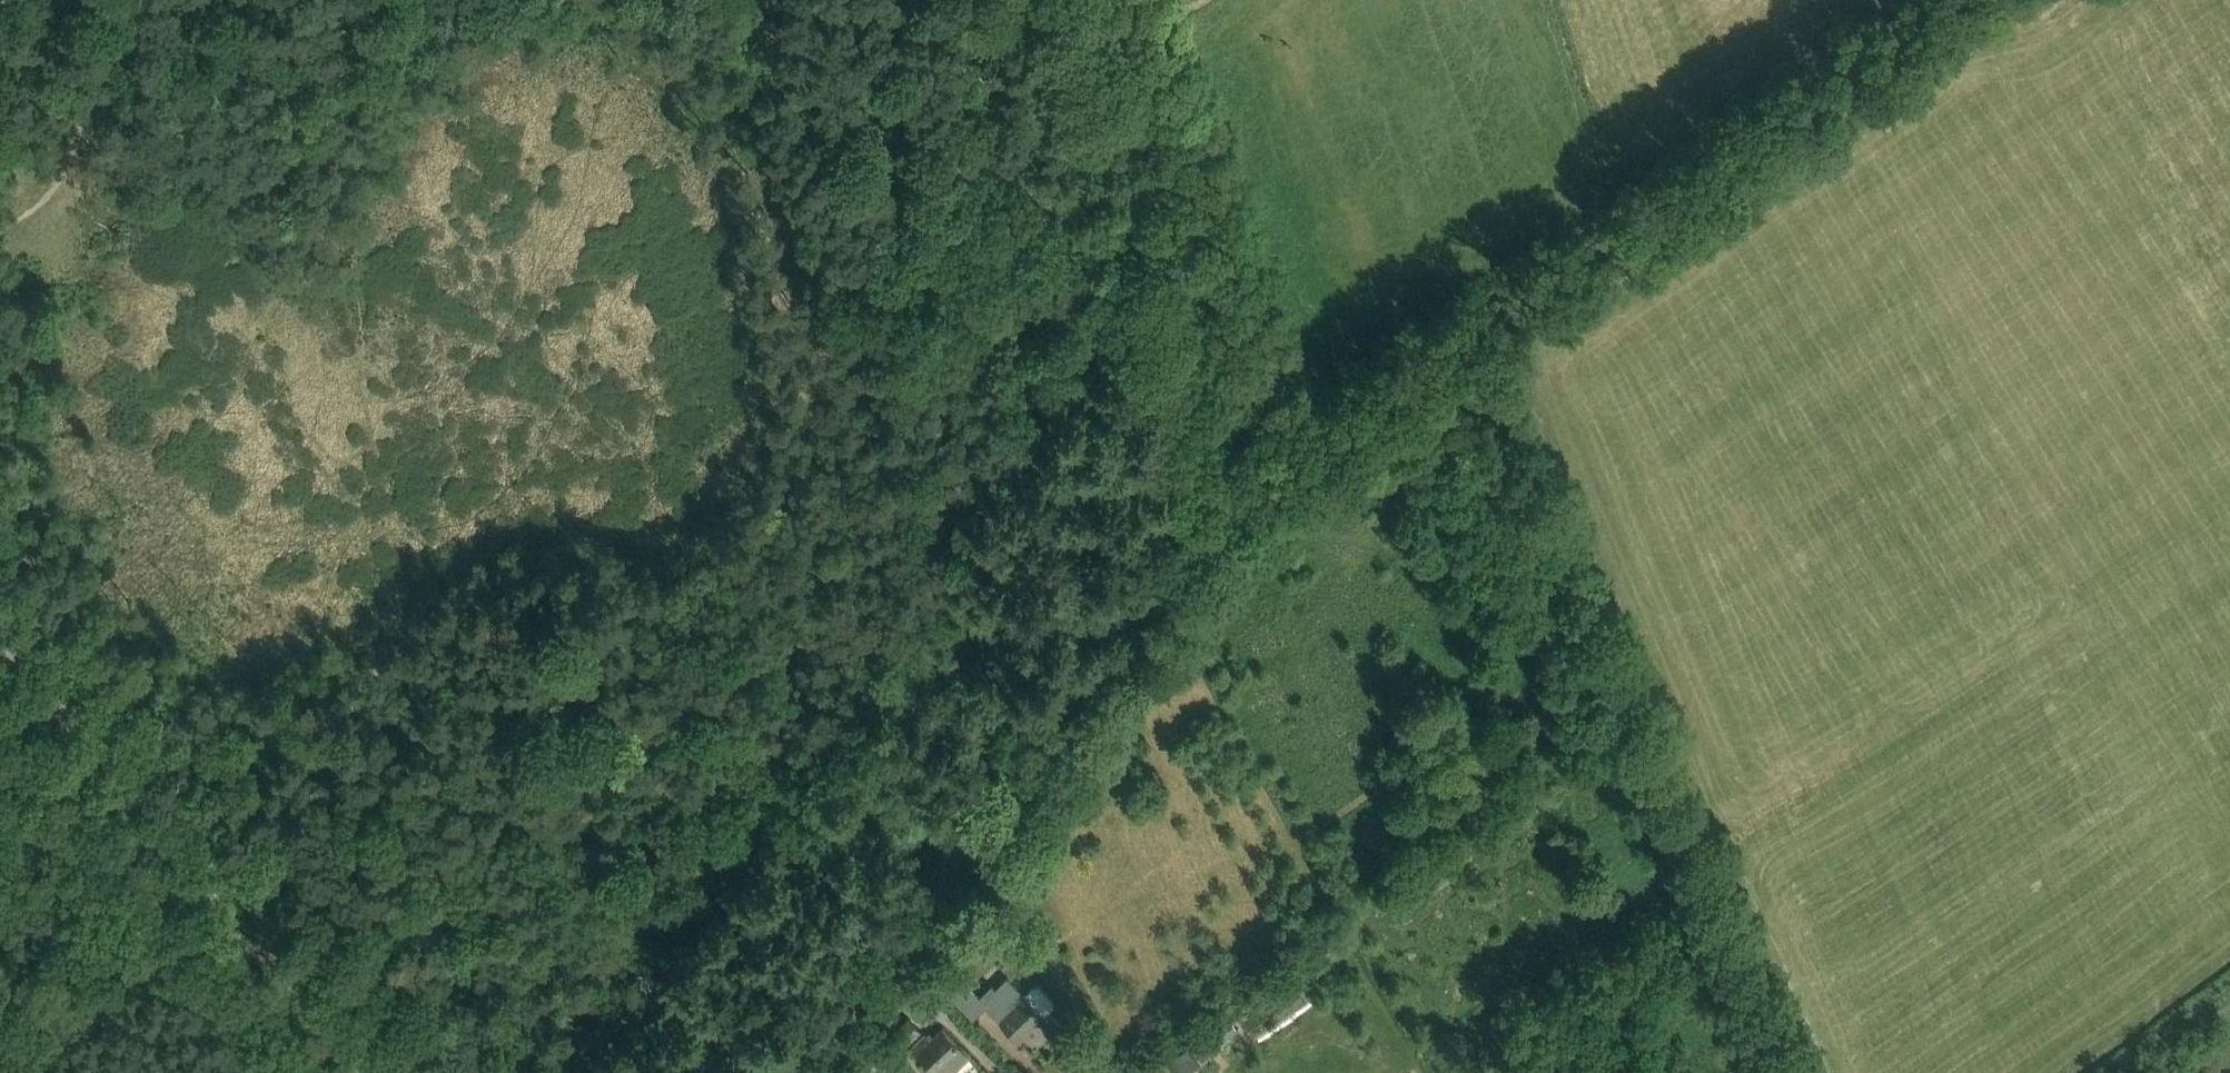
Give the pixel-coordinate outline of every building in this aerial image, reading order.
[(1040,988),(1035,987),(1025,996),(1008,978),(996,989),(993,986),(980,998),(964,980),(949,994),(973,1020),(988,1006),(1021,1043),(1047,1018),(1045,1015),(1054,1007),(1054,1003),(1040,988)] [(910,1016),(884,1040),(898,1054),(923,1029),(910,1016)] [(942,1028),(933,1036),(928,1031),(911,1047),(936,1072),(950,1072),(968,1056),(942,1028)] [(1172,1059),(1180,1072),(1188,1072),(1202,1065),(1191,1047),(1172,1059)]
